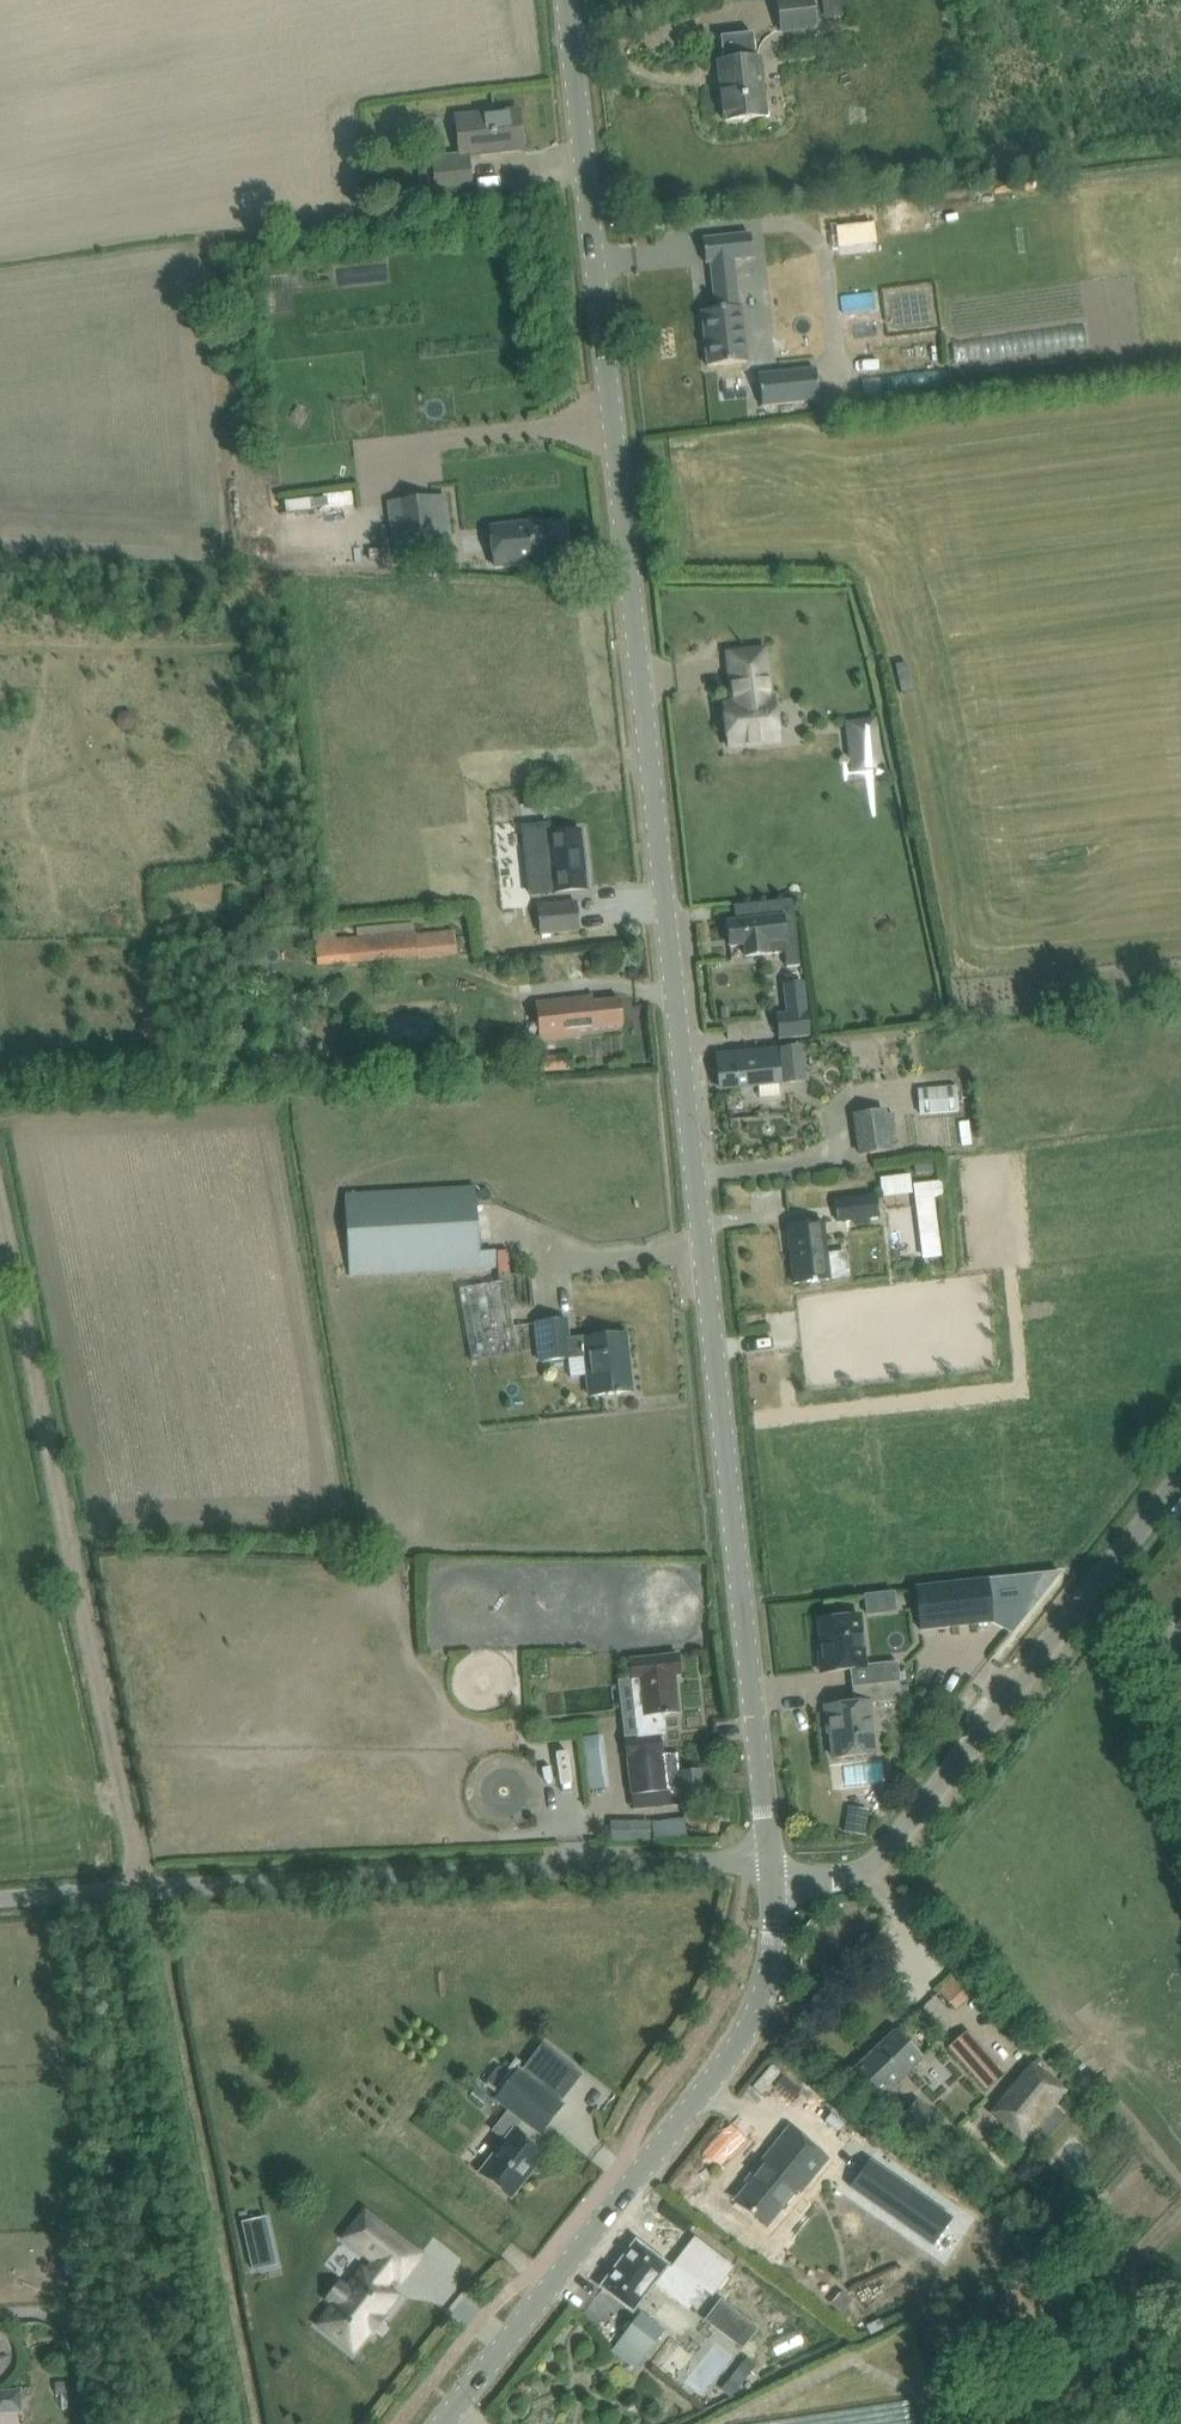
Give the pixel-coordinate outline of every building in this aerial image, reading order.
[(781,33),(818,29),(815,0),(777,0),(781,33)] [(824,17),(843,15),(842,0),(822,0),(824,17)] [(760,59),(756,60),(753,34),(721,38),(724,63),(719,64),(725,121),(749,118),(766,116),(760,59)] [(495,112),(456,116),(459,151),(480,149),(480,154),(499,152),(523,150),(522,149),(526,145),(525,135),(521,132),(518,110),(495,112)] [(460,154),(430,158),(433,194),(434,196),(436,196),(474,192),(470,155),(470,153),(460,154)] [(750,256),(750,234),(703,239),(702,240),(705,263),(706,263),(711,262),(712,276),(736,273),(734,260),(753,258),(750,256)] [(737,289),(713,291),(717,310),(701,311),(706,366),(747,362),(742,307),(739,308),(737,289)] [(954,338),(868,339),(868,359),(954,358),(954,338)] [(816,368),(759,375),(762,406),(819,400),(816,368)] [(897,368),(872,372),(875,384),(899,380),(897,368)] [(396,560),(438,555),(431,498),(400,502),(400,503),(389,504),(396,560)] [(564,524),(529,528),(528,523),(491,528),(494,561),(567,553),(564,524)] [(722,702),(727,751),(779,746),(775,695),(773,695),(768,646),(723,650),(728,701),(722,702)] [(849,725),(852,750),(876,747),(873,722),(849,725)] [(539,789),(522,790),(523,809),(541,807),(539,789)] [(548,825),(523,827),(530,894),(563,890),(587,888),(581,831),(557,833),(549,834),(548,825)] [(730,946),(744,944),(745,956),(785,952),(786,967),(799,965),(792,899),(734,906),(735,921),(727,922),(730,946)] [(538,905),(541,934),(580,930),(577,901),(538,905)] [(459,952),(457,933),(424,937),(423,934),(415,935),(414,933),(336,938),(317,941),(320,968),(421,959),(421,957),(459,952)] [(792,968),(776,970),(778,989),(794,987),(792,968)] [(568,999),(535,1002),(538,1034),(622,1026),(620,999),(592,1002),(592,997),(568,999)] [(812,1036),(807,1006),(795,1008),(797,1018),(782,1020),(784,1038),(812,1036)] [(784,1084),(806,1081),(803,1044),(780,1048),(784,1084)] [(776,1049),(741,1053),(717,1055),(720,1089),(779,1084),(776,1049)] [(570,1054),(541,1056),(542,1072),(571,1069),(570,1054)] [(959,1111),(956,1084),(917,1088),(921,1115),(959,1111)] [(980,1108),(965,1107),(963,1129),(979,1130),(980,1108)] [(889,1113),(888,1110),(855,1115),(861,1153),(894,1148),(893,1141),(898,1140),(894,1112),(889,1113)] [(921,1162),(913,1162),(915,1174),(922,1173),(921,1162)] [(909,1174),(880,1177),(882,1196),(911,1193),(909,1174)] [(943,1180),(913,1184),(915,1199),(933,1197),(944,1196),(943,1180)] [(345,1195),(349,1276),(495,1266),(494,1251),(480,1252),(476,1186),(345,1195)] [(879,1216),(877,1194),(835,1200),(838,1221),(879,1216)] [(935,1212),(916,1214),(922,1259),(941,1257),(935,1212)] [(823,1222),(811,1223),(787,1226),(794,1283),(829,1279),(823,1222)] [(515,1267),(527,1266),(524,1242),(513,1244),(515,1267)] [(459,1288),(471,1361),(517,1353),(504,1280),(459,1288)] [(537,1361),(570,1359),(568,1318),(535,1321),(537,1361)] [(632,1391),(625,1334),(578,1339),(569,1340),(570,1359),(580,1359),(584,1396),(615,1393),(615,1394),(620,1394),(620,1392),(632,1391)] [(987,1579),(915,1587),(920,1630),(992,1622),(1012,1633),(1061,1571),(987,1579)] [(850,1669),(852,1686),(899,1681),(897,1662),(865,1665),(859,1615),(818,1620),(821,1646),(818,1646),(821,1673),(850,1669)] [(621,1681),(620,1681),(625,1733),(632,1808),(683,1803),(678,1755),(665,1757),(662,1733),(666,1733),(663,1713),(679,1711),(674,1675),(680,1675),(678,1654),(654,1657),(630,1660),(632,1680),(621,1681)] [(902,1700),(899,1681),(852,1686),(854,1703),(825,1706),(828,1733),(830,1733),(833,1758),(874,1754),(869,1704),(902,1700)] [(599,1733),(581,1735),(583,1756),(600,1755),(599,1733)] [(918,1738),(915,1743),(921,1747),(924,1742),(918,1738)] [(700,1770),(681,1771),(684,1803),(703,1801),(700,1770)] [(846,1813),(843,1833),(865,1836),(868,1817),(846,1813)] [(684,1818),(651,1822),(653,1841),(687,1837),(684,1818)] [(610,1821),(610,1841),(650,1841),(650,1821),(610,1821)] [(955,2010),(982,1986),(964,1967),(938,1991),(955,2010)] [(986,2090),(1007,2071),(968,2029),(947,2047),(986,2090)] [(923,2058),(896,2030),(849,2075),(876,2103),(923,2058)] [(512,2199),(527,2180),(545,2157),(540,2153),(522,2138),(513,2132),(522,2121),(540,2134),(563,2104),(560,2101),(580,2075),(543,2046),(522,2072),(517,2068),(494,2100),(507,2110),(493,2129),(505,2138),(478,2172),(512,2199)] [(1069,2091),(1032,2060),(988,2113),(1024,2144),(1069,2091)] [(476,2087),(471,2094),(484,2105),(490,2098),(476,2087)] [(907,2097),(900,2104),(907,2110),(902,2117),(921,2132),(936,2113),(918,2098),(914,2102),(907,2097)] [(1078,2103),(1071,2111),(1080,2119),(1087,2111),(1078,2103)] [(870,2124),(861,2133),(879,2149),(887,2140),(870,2124)] [(789,2128),(730,2200),(766,2229),(781,2211),(784,2213),(828,2160),(789,2128)] [(869,2161),(851,2188),(933,2245),(951,2219),(869,2161)] [(270,2236),(266,2218),(242,2223),(246,2241),(270,2236)] [(319,2322),(305,2340),(338,2366),(354,2346),(356,2348),(368,2333),(365,2331),(381,2311),(369,2302),(378,2290),(385,2296),(405,2271),(350,2228),(330,2253),(362,2277),(351,2290),(346,2286),(330,2307),(323,2302),(312,2317),(319,2322)] [(636,2243),(603,2287),(622,2301),(626,2305),(647,2277),(687,2308),(703,2288),(712,2295),(733,2268),(695,2239),(675,2264),(671,2270),(655,2257),(636,2243)] [(886,2309),(920,2296),(911,2270),(877,2282),(886,2309)] [(842,2291),(832,2304),(831,2304),(842,2313),(853,2300),(842,2291)] [(758,2327),(722,2299),(706,2320),(742,2347),(758,2327)] [(665,2331),(644,2316),(640,2312),(612,2351),(636,2369),(665,2331)] [(756,2365),(746,2357),(739,2367),(749,2374),(756,2365)] [(731,2377),(721,2390),(731,2398),(741,2385),(731,2377)] [(67,2381),(55,2382),(56,2394),(68,2393),(67,2381)] [(613,2415),(598,2415),(598,2423),(612,2423),(613,2415)]
